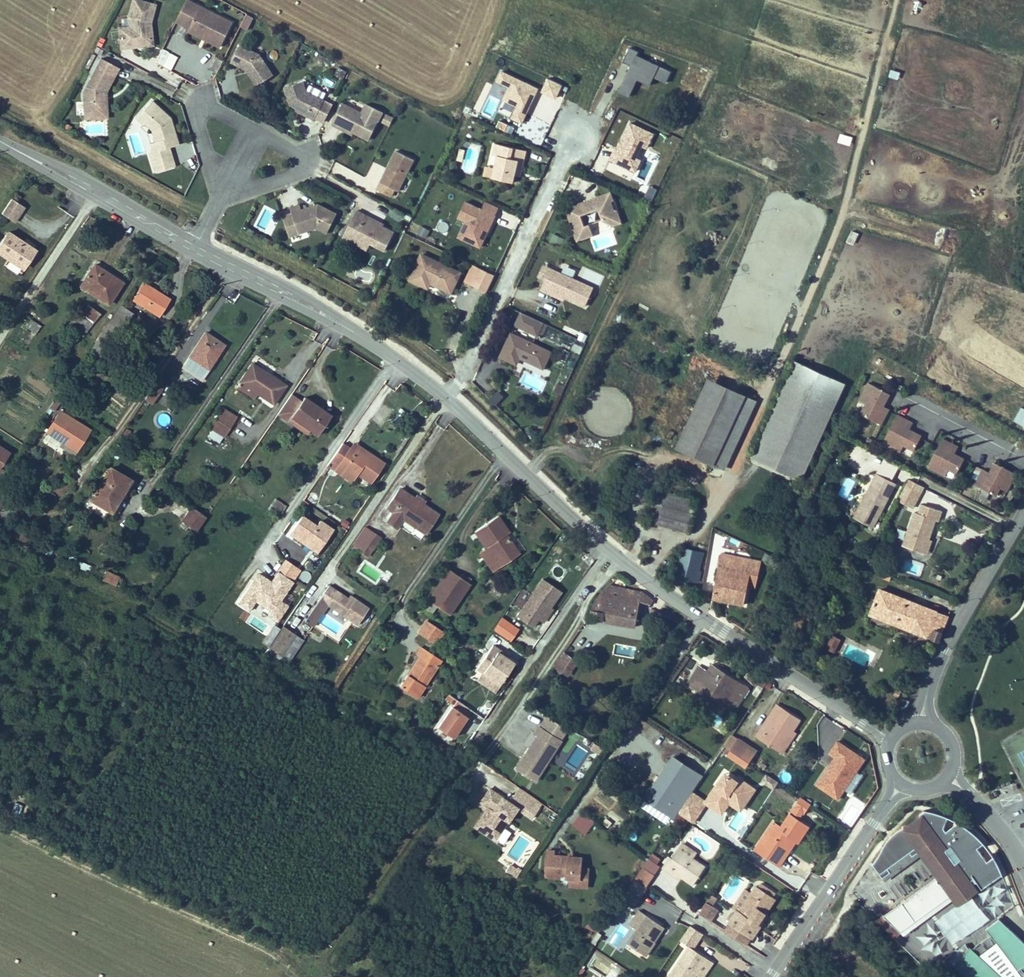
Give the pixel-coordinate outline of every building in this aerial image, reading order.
[(151,24),(155,6),(133,0),(128,19),(129,28),(118,29),(121,50),(132,49),(153,46),(151,24)] [(187,0),(177,22),(189,28),(188,31),(206,40),(221,47),(233,22),(187,0)] [(254,18),(247,15),(241,27),(248,30),(254,18)] [(273,77),(259,57),(240,47),(231,64),(246,72),(257,88),(273,77)] [(176,57),(163,51),(158,64),(170,70),(176,57)] [(119,69),(101,60),(83,94),(84,115),(84,120),(107,120),(106,93),(119,69)] [(344,79),(346,70),(337,67),(334,76),(344,79)] [(898,80),(900,72),(891,69),(888,77),(898,80)] [(321,86),(331,89),(334,81),(323,78),(321,86)] [(297,113),(308,118),(315,122),(316,120),(324,124),(332,107),(324,103),(325,102),(307,94),(303,83),(285,90),(291,107),(297,113)] [(150,144),(153,152),(149,153),(155,172),(175,166),(169,147),(175,145),(179,144),(174,131),(170,118),(151,101),(135,119),(143,125),(144,123),(152,130),(156,142),(150,144)] [(346,105),(345,107),(341,105),(330,126),(339,131),(351,136),(352,134),(368,141),(381,113),(365,105),(360,114),(360,112),(346,105)] [(393,119),(386,115),(382,123),(390,127),(393,119)] [(653,134),(631,123),(618,149),(617,148),(611,159),(635,171),(653,134)] [(838,132),(836,141),(852,146),(854,137),(838,132)] [(495,156),(490,178),(511,183),(513,175),(519,177),(522,163),(525,152),(493,144),(490,155),(495,156)] [(460,149),(456,162),(462,164),(466,151),(460,149)] [(385,174),(376,191),(390,198),(393,191),(397,192),(413,161),(396,152),(387,170),(385,174)] [(615,202),(614,202),(611,194),(567,210),(578,243),(594,237),(590,226),(585,228),(582,217),(599,211),(603,222),(614,227),(622,224),(617,212),(619,211),(615,202)] [(12,200),(1,215),(14,224),(24,209),(12,200)] [(458,238),(481,249),(496,217),(495,216),(499,208),(486,202),(482,210),(466,203),(457,224),(463,227),(458,238)] [(326,234),(336,215),(317,205),(300,211),(299,206),(288,209),(290,212),(281,215),(291,244),(307,238),(305,232),(315,229),(326,234)] [(345,239),(353,244),(369,251),(373,245),(387,252),(396,233),(383,227),(385,225),(366,216),(358,212),(345,239)] [(416,233),(426,238),(430,230),(420,225),(416,233)] [(851,231),(847,243),(855,245),(859,233),(851,231)] [(0,246),(0,256),(22,270),(35,251),(8,233),(0,246)] [(565,239),(555,234),(552,241),(562,245),(565,239)] [(451,294),(460,273),(419,254),(408,279),(427,288),(429,283),(451,294)] [(108,302),(121,283),(94,265),(81,285),(108,302)] [(473,287),(487,293),(496,276),(473,266),(465,283),(473,287)] [(561,275),(551,270),(544,267),(539,278),(546,281),(541,291),(549,294),(565,302),(566,299),(586,308),(594,290),(572,280),(561,275)] [(565,268),(561,275),(572,280),(575,273),(565,268)] [(160,315),(169,302),(147,285),(136,300),(160,315)] [(101,312),(88,303),(81,312),(78,310),(68,326),(84,337),(101,312)] [(37,332),(43,325),(29,315),(24,323),(37,332)] [(540,340),(546,328),(524,319),(519,330),(540,340)] [(203,382),(227,347),(207,333),(183,369),(203,382)] [(547,374),(554,356),(514,338),(503,361),(518,369),(521,362),(547,374)] [(571,351),(580,354),(583,346),(574,343),(571,351)] [(847,382),(797,360),(753,455),(776,466),(780,456),(791,461),(793,457),(809,465),(847,382)] [(253,401),(258,394),(275,405),(287,389),(253,363),(242,382),(237,389),(253,401)] [(710,378),(678,446),(715,463),(746,394),(710,378)] [(155,383),(148,393),(141,404),(147,408),(154,398),(161,387),(155,383)] [(891,394),(869,384),(861,401),(866,403),(861,414),(879,422),(884,424),(891,411),(885,408),(891,394)] [(505,397),(499,392),(492,399),(498,405),(505,397)] [(746,394),(715,463),(723,466),(755,398),(746,394)] [(303,403),(291,396),(278,416),(289,424),(307,436),(309,433),(317,439),(331,417),(306,399),(303,403)] [(226,436),(239,415),(227,406),(213,427),(207,437),(220,445),(226,436)] [(63,411),(53,427),(49,432),(67,443),(78,450),(91,430),(63,411)] [(914,423),(898,415),(883,445),(900,454),(904,447),(913,451),(920,435),(910,430),(914,423)] [(958,447),(942,439),(928,469),(945,477),(948,470),(957,475),(965,459),(954,454),(958,447)] [(354,444),(351,449),(344,445),(332,462),(328,468),(336,473),(353,484),(359,475),(374,485),(386,466),(372,456),(354,444)] [(862,461),(868,452),(856,444),(850,453),(862,461)] [(809,465),(793,457),(791,461),(780,456),(776,466),(803,478),(809,465)] [(990,474),(977,468),(970,482),(998,495),(1001,488),(1009,492),(1017,474),(994,464),(990,474)] [(112,513),(132,482),(111,468),(91,499),(112,513)] [(876,515),(880,517),(898,484),(879,473),(861,506),(865,508),(859,519),(870,525),(876,515)] [(911,480),(900,501),(914,509),(925,487),(911,480)] [(424,532),(437,513),(401,488),(388,506),(394,511),(387,520),(398,529),(405,518),(424,532)] [(699,507),(657,497),(649,528),(691,538),(699,507)] [(944,512),(925,505),(921,515),(916,513),(904,546),(925,554),(930,540),(937,521),(940,522),(944,512)] [(861,506),(855,517),(859,519),(865,508),(861,506)] [(197,532),(207,518),(192,508),(183,522),(197,532)] [(880,517),(876,515),(870,525),(874,528),(880,517)] [(301,517),(289,534),(317,554),(333,531),(321,522),(317,528),(301,517)] [(501,566),(518,556),(505,535),(509,533),(499,517),(476,532),(486,548),(480,552),(492,572),(498,568),(501,566)] [(346,527),(350,522),(345,519),(341,524),(346,527)] [(382,538),(365,527),(352,546),(369,557),(382,538)] [(695,585),(704,553),(687,549),(679,580),(695,585)] [(753,587),(757,562),(723,556),(716,602),(745,607),(749,587),(753,587)] [(77,561),(75,567),(90,572),(92,566),(77,561)] [(270,581),(259,573),(237,603),(249,612),(255,603),(271,614),(269,617),(276,622),(287,607),(280,602),(301,572),(285,561),(270,581)] [(449,614),(469,583),(449,569),(428,600),(449,614)] [(119,578),(106,572),(102,582),(115,588),(119,578)] [(544,581),(518,618),(533,629),(538,622),(543,626),(554,611),(551,610),(562,594),(544,581)] [(651,606),(654,599),(641,588),(607,585),(592,600),(589,622),(632,629),(637,605),(651,606)] [(938,640),(950,614),(882,586),(871,613),(938,640)] [(357,601),(349,596),(347,600),(328,588),(306,621),(314,626),(327,606),(358,626),(369,609),(357,601)] [(437,644),(445,632),(429,621),(420,633),(437,644)] [(281,655),(294,663),(308,642),(295,633),(281,655)] [(826,644),(833,648),(839,637),(832,633),(826,644)] [(422,656),(413,670),(407,666),(396,682),(403,687),(418,696),(442,659),(422,645),(416,653),(422,656)] [(493,693),(498,686),(512,664),(504,659),(506,656),(497,651),(491,646),(475,670),(481,674),(476,681),(493,693)] [(570,672),(575,665),(571,662),(572,660),(564,654),(554,666),(564,673),(566,668),(570,672)] [(290,669),(294,663),(281,655),(277,660),(290,669)] [(707,686),(735,704),(747,686),(720,666),(715,673),(707,668),(693,688),(702,694),(707,686)] [(730,712),(735,704),(707,686),(702,694),(730,712)] [(453,740),(472,712),(457,702),(439,730),(453,740)] [(787,710),(771,735),(774,737),(790,712),(787,710)] [(810,725),(790,712),(774,737),(771,735),(765,743),(791,760),(796,753),(793,751),(802,737),(810,725)] [(535,781),(560,739),(566,728),(545,715),(538,726),(533,734),(536,736),(516,770),(535,781)] [(793,751),(796,753),(805,739),(802,737),(793,751)] [(738,754),(746,743),(747,742),(741,738),(733,750),(738,754)] [(839,801),(866,760),(838,742),(830,756),(835,759),(817,787),(839,801)] [(748,761),(758,767),(765,755),(746,743),(738,754),(748,761)] [(693,793),(704,777),(673,756),(644,800),(646,802),(643,807),(668,823),(671,818),(674,820),(678,814),(693,793)] [(731,803),(727,800),(729,797),(738,802),(743,794),(746,797),(752,787),(739,779),(737,782),(726,774),(708,802),(725,813),(731,803)] [(778,783),(766,775),(762,783),(774,790),(778,783)] [(742,810),(755,789),(752,787),(746,797),(743,794),(738,802),(729,797),(727,800),(731,803),(742,810)] [(474,828),(478,830),(495,841),(517,809),(533,820),(542,806),(518,790),(509,803),(489,790),(480,804),(487,809),(474,828)] [(706,802),(693,793),(678,814),(688,821),(692,824),(706,802)] [(781,828),(777,825),(773,823),(760,842),(755,850),(780,866),(796,841),(799,843),(809,827),(801,822),(812,806),(800,798),(790,815),(781,828)] [(886,916),(903,933),(954,895),(940,877),(957,864),(971,882),(976,879),(984,889),(1004,874),(1001,866),(998,860),(996,856),(989,861),(979,848),(986,843),(981,837),(975,833),(967,826),(960,822),(948,831),(945,827),(950,817),(942,813),(933,811),(927,810),(921,814),(923,817),(907,829),(905,827),(901,829),(897,832),(893,836),(890,838),(888,843),(885,847),(874,864),(885,878),(893,872),(890,869),(910,854),(912,858),(922,850),(940,876),(886,916)] [(596,823),(582,814),(575,826),(588,835),(596,823)] [(688,821),(678,814),(674,820),(684,827),(688,821)] [(681,844),(678,850),(693,859),(696,854),(681,844)] [(694,886),(706,868),(693,859),(678,850),(672,859),(670,858),(663,870),(672,876),(673,873),(682,879),(694,886)] [(546,852),(546,878),(571,878),(571,886),(590,886),(590,867),(583,867),(583,856),(555,856),(555,852),(546,852)] [(646,887),(660,867),(656,865),(660,860),(652,854),(635,880),(646,887)] [(505,872),(517,878),(521,870),(509,864),(505,872)] [(957,864),(940,877),(954,895),(960,904),(977,891),(971,882),(957,864)] [(673,873),(672,876),(690,886),(682,879),(673,873)] [(754,938),(761,927),(769,916),(766,914),(775,899),(774,898),(776,894),(761,885),(759,889),(756,887),(752,894),(746,890),(734,910),(738,912),(731,924),(754,938)] [(629,902),(636,907),(642,898),(629,890),(623,899),(629,902)] [(718,901),(712,897),(700,915),(712,923),(719,912),(713,908),(718,901)] [(623,911),(629,902),(623,899),(618,907),(623,911)] [(629,945),(647,957),(656,944),(655,943),(653,941),(662,926),(647,917),(639,911),(630,925),(638,930),(629,945)] [(880,922),(897,939),(903,933),(886,916),(880,922)] [(1002,919),(989,929),(1023,976),(1023,939),(1002,919)] [(584,928),(594,932),(597,924),(587,920),(584,928)] [(665,928),(662,926),(653,941),(655,943),(665,928)] [(704,937),(691,929),(687,934),(700,943),(704,937)] [(700,943),(687,934),(681,944),(690,949),(694,952),(700,943)] [(962,948),(964,951),(968,952),(970,952),(974,954),(977,955),(968,944),(962,948)] [(997,974),(993,967),(988,962),(982,957),(977,955),(974,954),(970,952),(968,952),(964,951),(962,948),(960,950),(959,949),(955,952),(956,953),(949,958),(969,976),(1000,976),(997,974)] [(672,976),(698,976),(708,961),(694,952),(690,949),(672,976)] [(708,961),(698,976),(706,976),(714,965),(708,961)]
